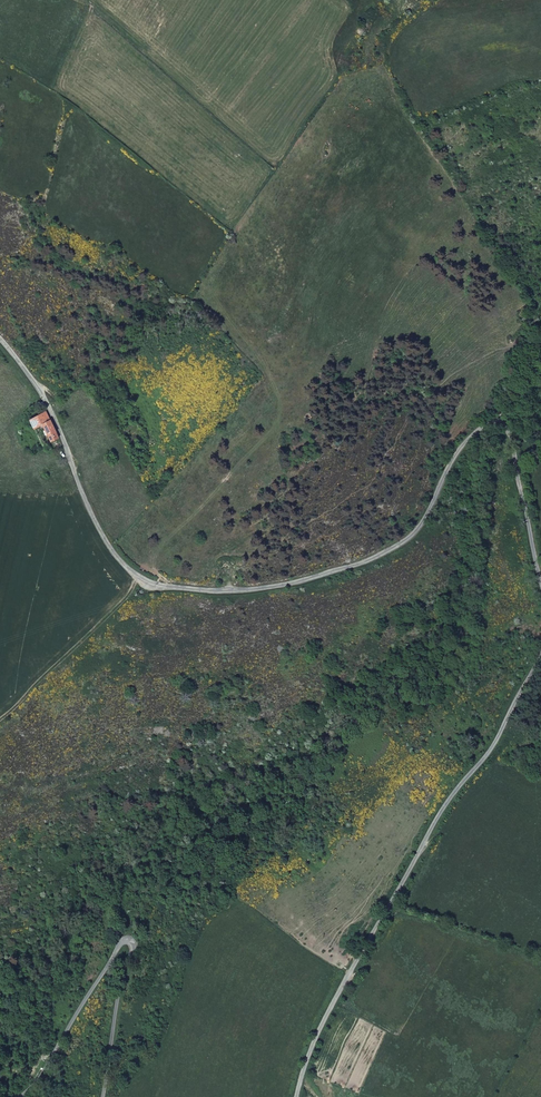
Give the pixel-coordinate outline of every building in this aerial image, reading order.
[(59,438),(46,411),(30,419),(34,428),(42,423),(51,441),(59,438)]
